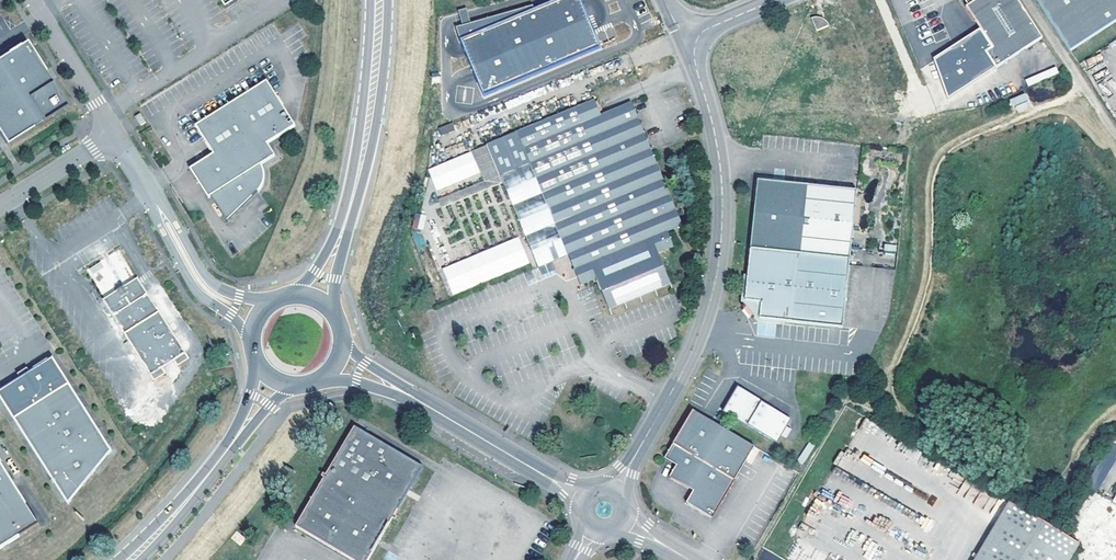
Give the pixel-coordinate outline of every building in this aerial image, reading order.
[(597,50),(576,0),(559,0),(536,9),(471,22),(466,8),(458,10),(462,25),(456,27),(461,39),(467,55),(472,65),(477,79),(484,93),(597,50)] [(1018,0),(964,0),(968,5),(965,6),(979,27),(935,57),(948,98),(997,67),(1042,37),(1018,0)] [(1070,50),(1115,20),(1115,0),(1037,0),(1070,50)] [(817,30),(829,25),(828,22),(825,19),(823,18),(819,16),(816,16),(813,16),(811,17),(817,30)] [(0,45),(0,137),(62,98),(20,32),(0,45)] [(1056,68),(1026,78),(1028,84),(1058,74),(1056,68)] [(266,142),(294,124),(265,79),(195,125),(213,153),(189,168),(208,197),(210,196),(227,221),(259,188),(261,186),(262,182),(263,180),(263,177),(264,174),(263,171),(263,168),(262,166),(260,163),(274,155),(266,142)] [(1010,98),(1015,113),(1031,107),(1026,93),(1010,98)] [(600,115),(594,99),(578,106),(585,121),(600,115)] [(683,226),(631,102),(600,115),(585,121),(578,106),(487,144),(500,176),(501,180),(503,185),(510,201),(530,248),(538,267),(545,264),(552,261),(563,257),(568,255),(570,261),(574,270),(579,268),(586,283),(596,279),(608,309),(671,284),(658,254),(674,248),(668,232),(683,226)] [(138,110),(133,113),(140,124),(145,121),(138,110)] [(440,135),(455,131),(453,123),(438,127),(440,135)] [(500,176),(487,144),(471,151),(480,172),(484,182),(500,176)] [(436,190),(480,172),(471,151),(429,169),(436,190)] [(501,180),(500,176),(484,182),(439,201),(443,210),(503,185),(501,180)] [(854,188),(772,182),(771,183),(764,190),(756,197),(754,197),(750,250),(848,260),(854,188)] [(519,236),(442,268),(453,296),(530,264),(519,236)] [(885,243),(884,250),(896,252),(897,245),(885,243)] [(843,326),(848,260),(750,250),(746,298),(752,308),(759,318),(843,326)] [(102,260),(87,270),(102,293),(117,283),(102,260)] [(586,283),(579,268),(574,270),(577,277),(581,285),(586,283)] [(123,286),(104,299),(107,304),(130,289),(142,282),(139,276),(123,286)] [(130,289),(107,304),(156,380),(167,372),(164,366),(175,359),(179,365),(191,357),(142,282),(130,289)] [(0,390),(0,397),(68,503),(112,449),(52,357),(0,390)] [(789,417),(744,392),(743,394),(738,395),(736,394),(734,397),(731,402),(728,407),(730,408),(732,413),(730,415),(775,442),(779,434),(784,425),(789,417)] [(754,447),(692,411),(665,459),(676,465),(669,477),(692,491),(689,497),(686,503),(712,519),(748,456),(754,447)] [(789,428),(784,425),(779,434),(784,437),(789,428)] [(353,428),(294,527),(349,559),(368,559),(379,541),(391,520),(408,491),(421,468),(353,428)] [(1087,487),(1101,492),(1115,453),(1115,445),(1105,441),(1087,487)] [(42,522),(0,455),(0,548),(42,522)] [(1081,544),(1008,502),(974,559),(1071,559),(1081,544)]
